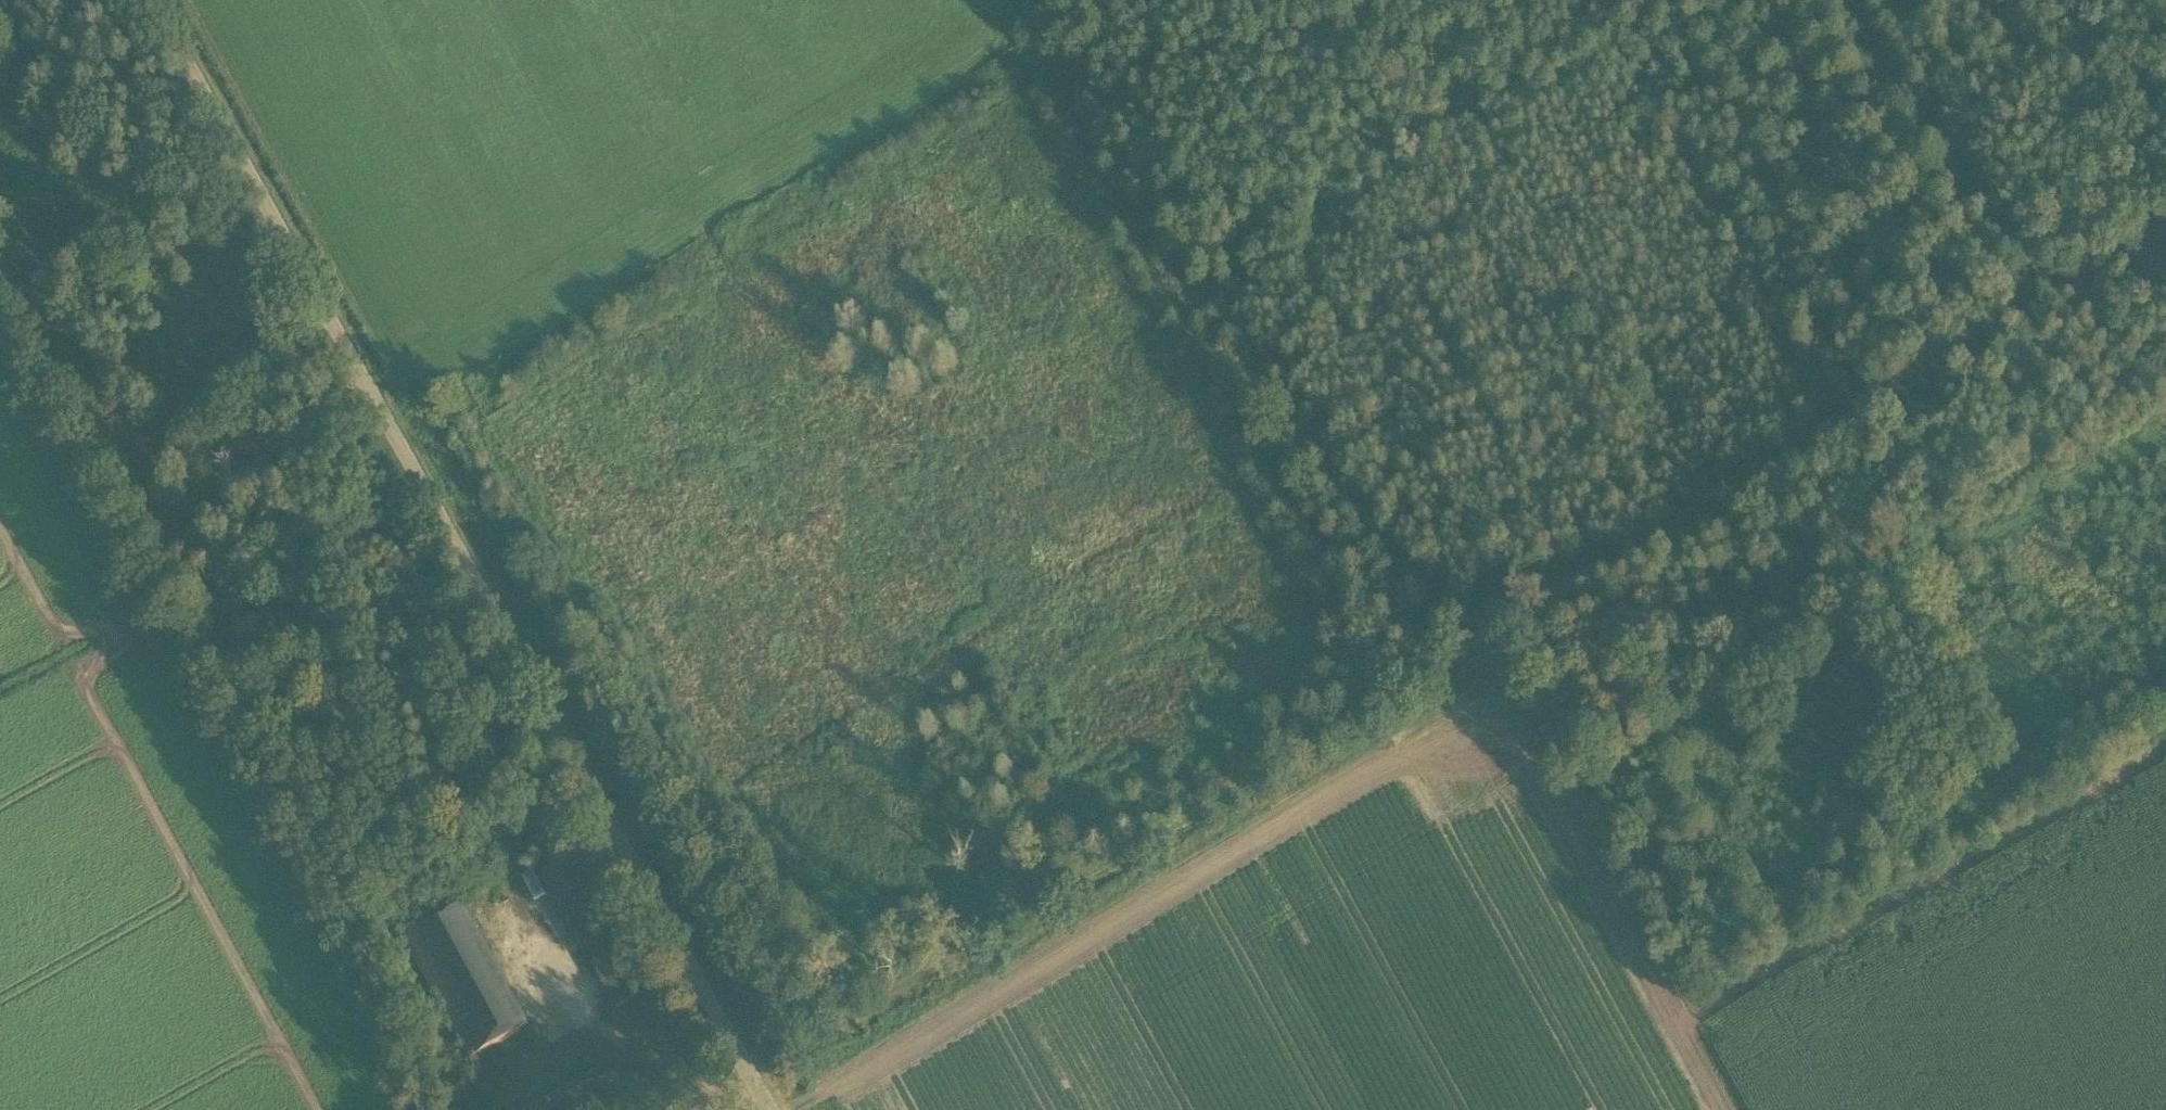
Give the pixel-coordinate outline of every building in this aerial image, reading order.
[(574,859),(542,876),(555,899),(587,881),(574,859)] [(526,1029),(460,907),(401,938),(467,1060),(526,1029)]
